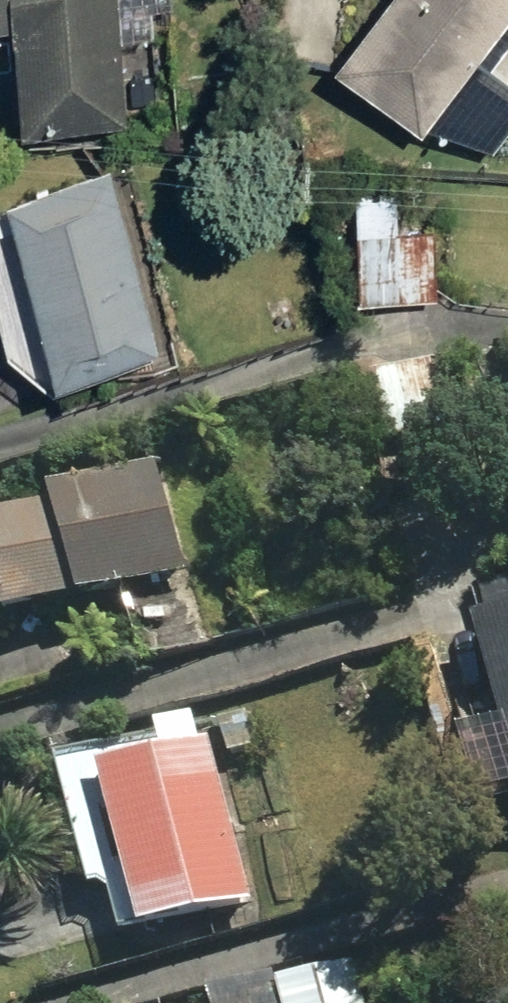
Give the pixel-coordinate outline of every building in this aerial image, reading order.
[(108,125),(95,0),(0,0),(0,137),(108,125)] [(400,136),(505,0),(362,0),(309,69),(400,136)] [(23,385),(140,355),(90,169),(0,194),(0,299),(23,385)] [(339,200),(341,302),(424,300),(424,231),(378,232),(377,199),(339,200)] [(351,386),(370,455),(453,431),(434,364),(351,386)] [(163,583),(132,476),(14,508),(17,521),(0,526),(0,631),(163,583)] [(489,818),(507,813),(507,620),(440,640),(489,818)] [(206,729),(216,763),(244,755),(234,720),(206,729)] [(74,784),(116,949),(226,921),(182,756),(74,784)] [(261,1002),(349,1002),(341,971),(258,992),(261,1002)]
